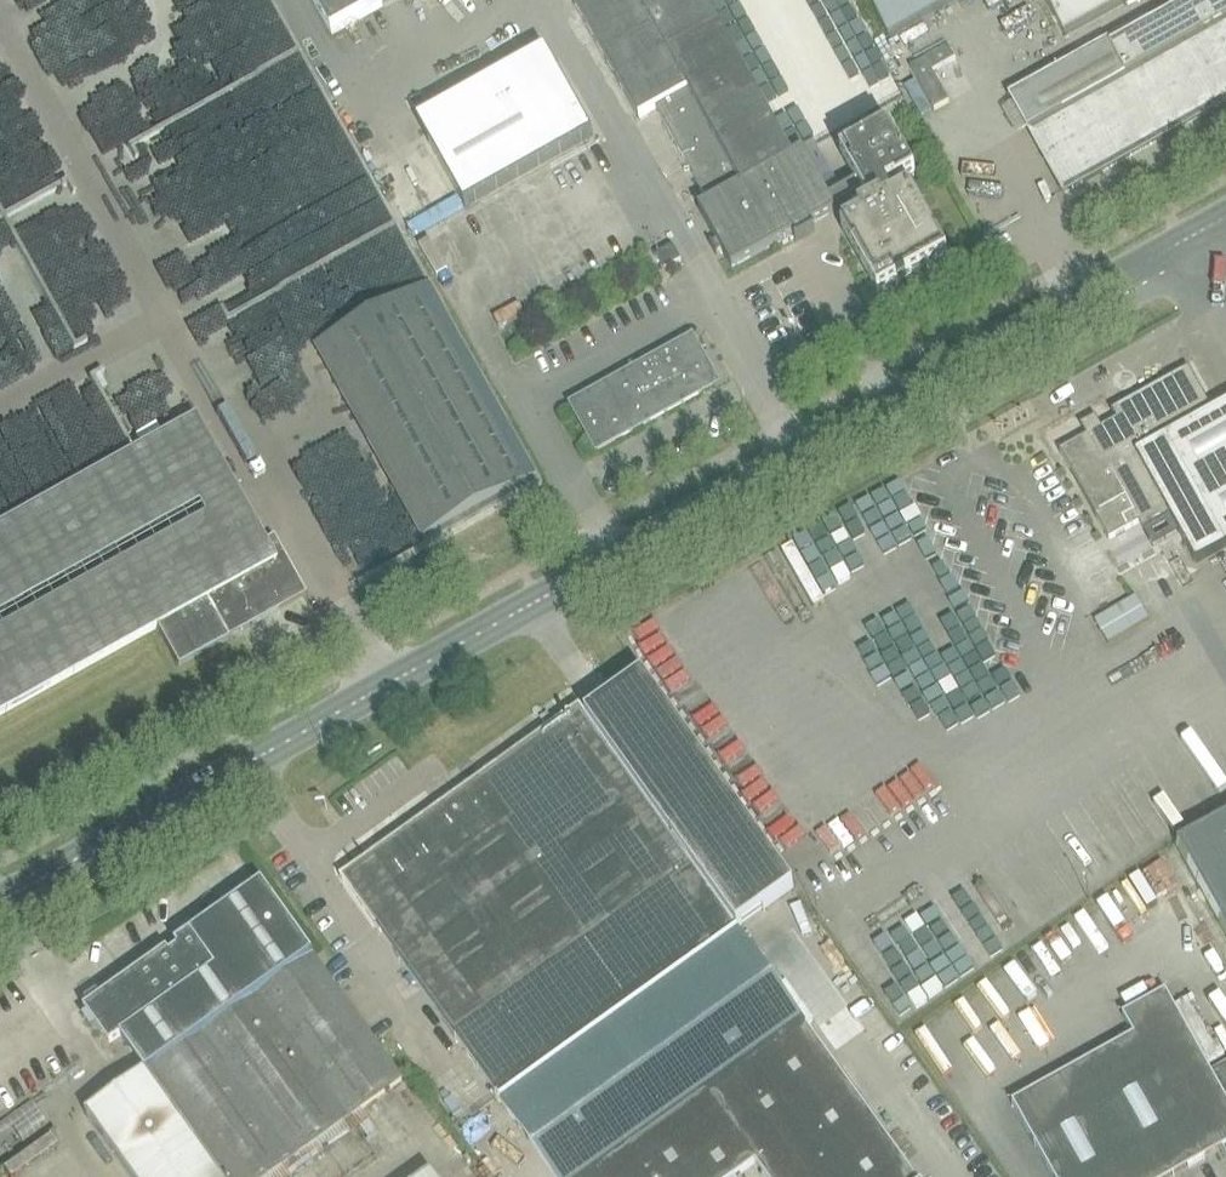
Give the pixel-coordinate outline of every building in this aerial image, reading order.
[(331,34),(393,0),(312,0),(331,34)] [(818,139),(887,101),(831,0),(572,0),(638,119),(655,109),(708,204),(698,209),(716,242),(710,245),(717,257),(723,253),(732,269),(794,235),(797,241),(813,232),(810,227),(836,213),(834,208),(844,202),(814,146),(820,143),(818,139)] [(887,35),(950,0),(868,0),(887,35)] [(1008,97),(1027,131),(1029,130),(1064,193),(1225,102),(1225,0),(1191,0),(1110,45),(1108,41),(1008,97)] [(1064,33),(1124,0),(1045,0),(1064,33)] [(557,70),(428,140),(464,205),(592,135),(557,70)] [(889,128),(841,155),(868,204),(877,198),(881,204),(859,216),(861,220),(842,231),(878,296),(948,257),(911,191),(892,202),(886,193),(897,187),(896,186),(916,176),(889,128)] [(681,262),(673,247),(656,256),(664,271),(681,262)] [(192,287),(180,295),(202,330),(208,327),(199,312),(206,308),(192,287)] [(692,338),(570,406),(596,453),(713,387),(702,367),(698,369),(693,360),(702,356),(692,338)] [(1177,528),(1196,562),(1225,545),(1225,402),(1213,409),(1189,366),(1111,409),(1116,418),(1059,449),(1109,538),(1139,521),(1143,529),(1170,514),(1177,528)] [(302,596),(305,595),(273,536),(264,541),(192,416),(0,524),(0,715),(156,628),(177,666),(302,596)] [(785,596),(840,557),(834,549),(779,587),(785,596)] [(1093,626),(1105,647),(1147,623),(1134,602),(1093,626)] [(341,878),(496,1096),(737,929),(794,888),(642,676),(585,716),(579,708),(341,878)] [(1132,789),(1120,798),(1154,841),(1166,832),(1132,789)] [(1179,850),(1225,935),(1225,823),(1179,850)] [(84,1011),(111,1047),(122,1039),(146,1073),(86,1116),(130,1176),(265,1176),(402,1078),(262,883),(175,946),(178,950),(170,955),(167,951),(84,1011)] [(737,929),(496,1096),(494,1097),(498,1103),(500,1101),(554,1176),(734,1176),(755,1162),(766,1176),(915,1176),(807,1026),(813,1022),(785,982),(779,987),(737,929)] [(1054,1176),(1175,1176),(1223,1150),(1225,1155),(1225,1065),(1211,1073),(1165,993),(1124,1017),(1135,1037),(1013,1105),(1054,1176)] [(1199,1042),(1209,1065),(1225,1058),(1225,1055),(1217,1034),(1199,1042)] [(987,1151),(1005,1176),(1011,1176),(1020,1171),(1000,1142),(987,1151)]
